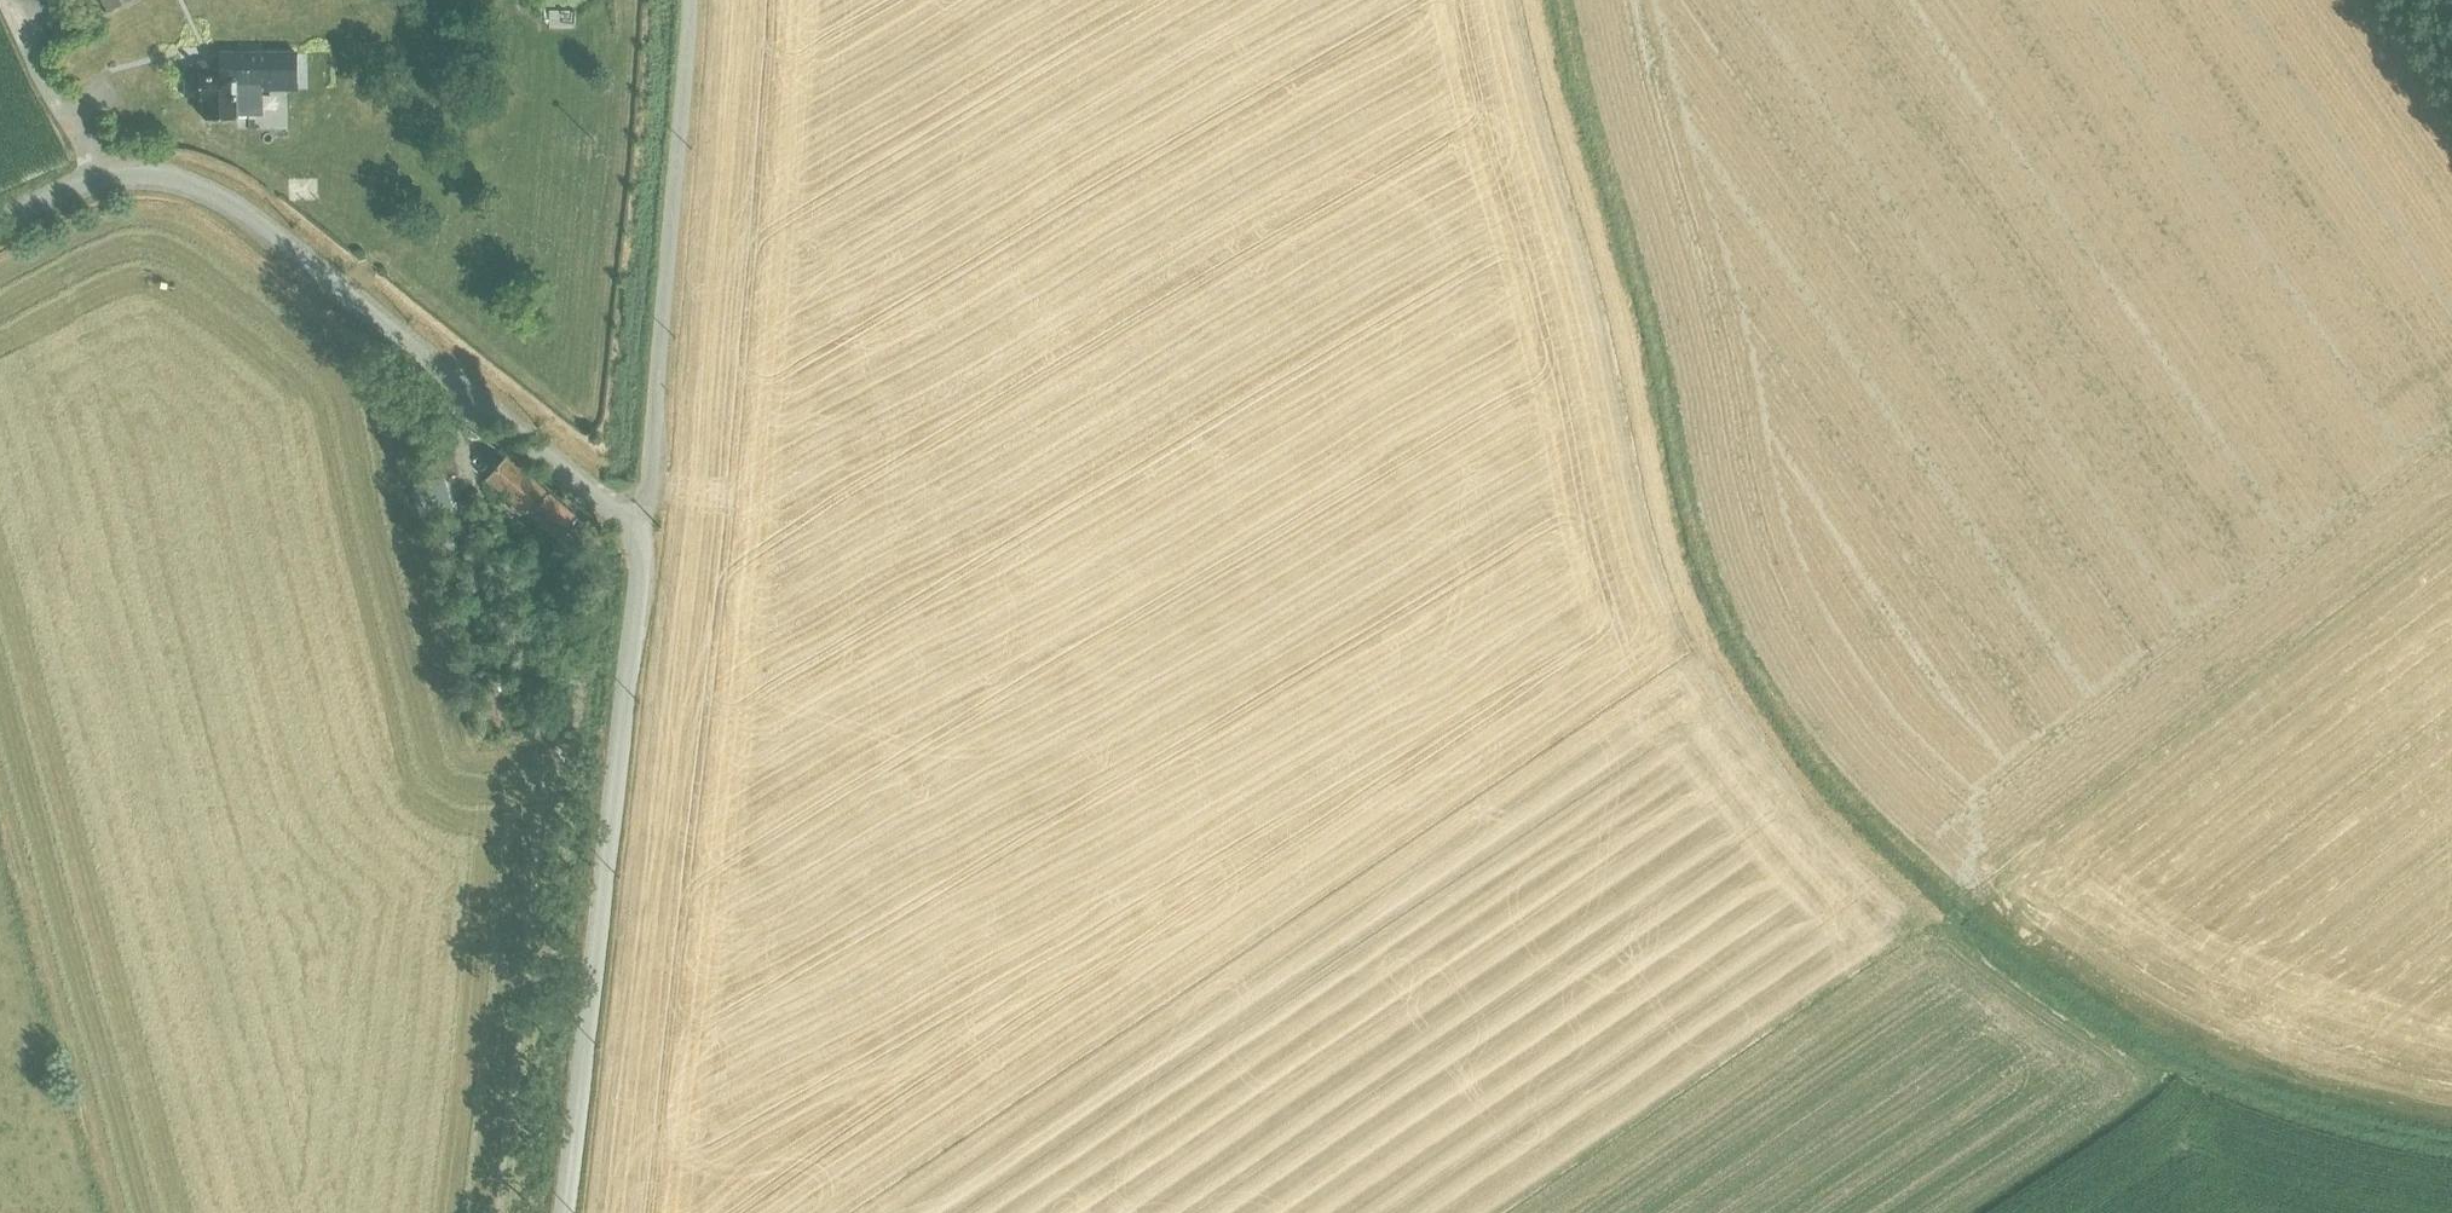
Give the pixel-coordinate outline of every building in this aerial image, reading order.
[(284,55),(203,51),(200,109),(236,111),(238,72),(283,74),(284,55)] [(573,512),(508,455),(488,478),(560,541),(571,528),(573,512)]
